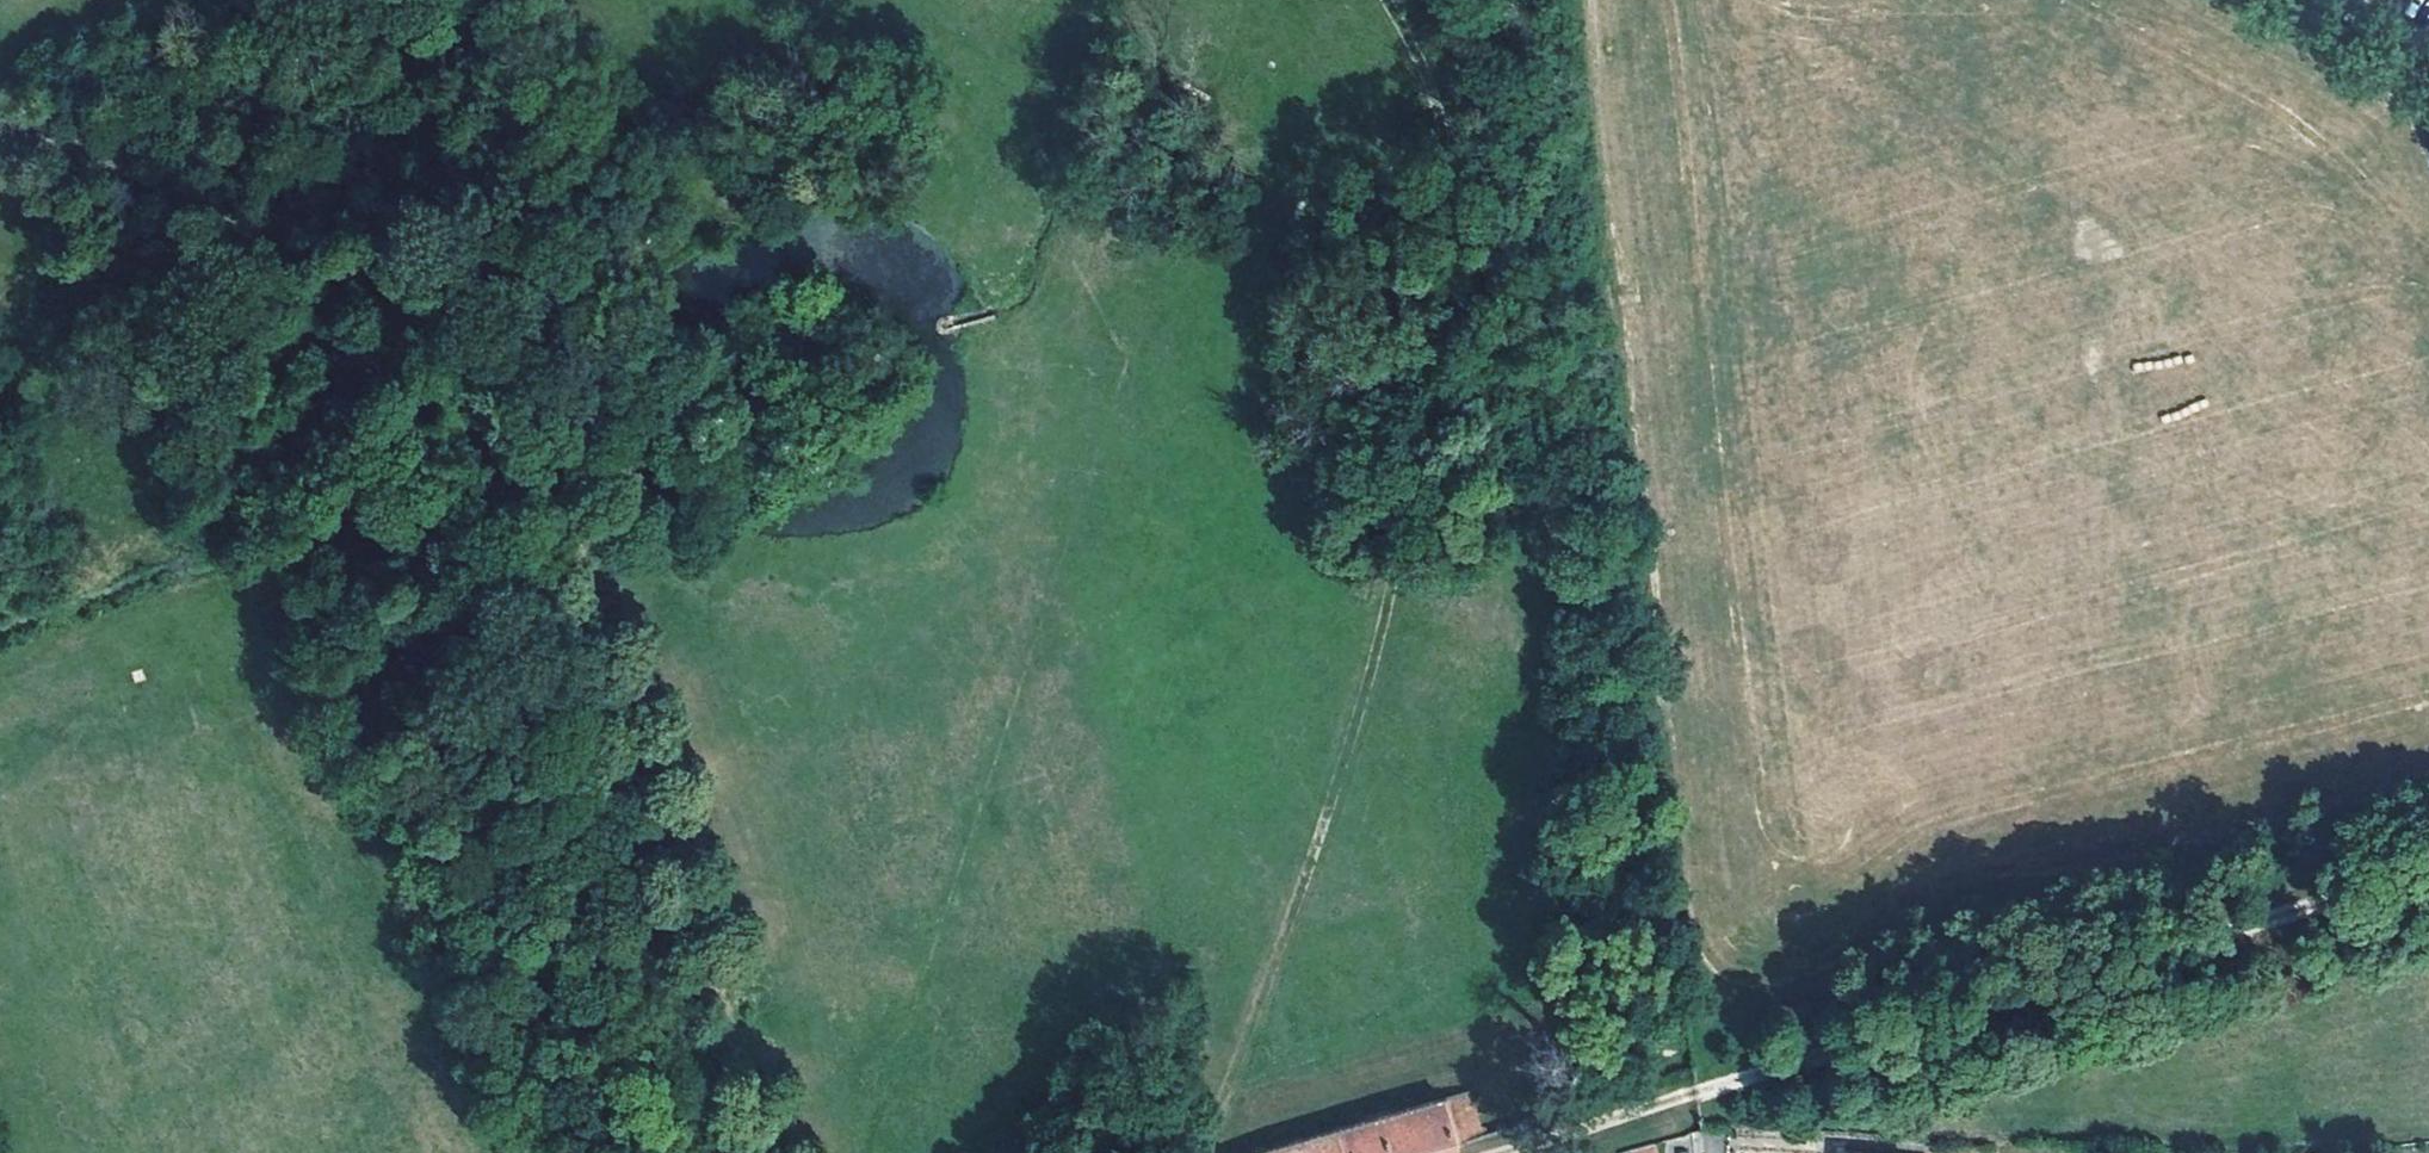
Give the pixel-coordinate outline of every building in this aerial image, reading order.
[(1484,1140),(1472,1094),(1266,1152),(1439,1152),(1484,1140)] [(1634,1151),(1635,1152),(1659,1152),(1657,1144),(1634,1151)]
